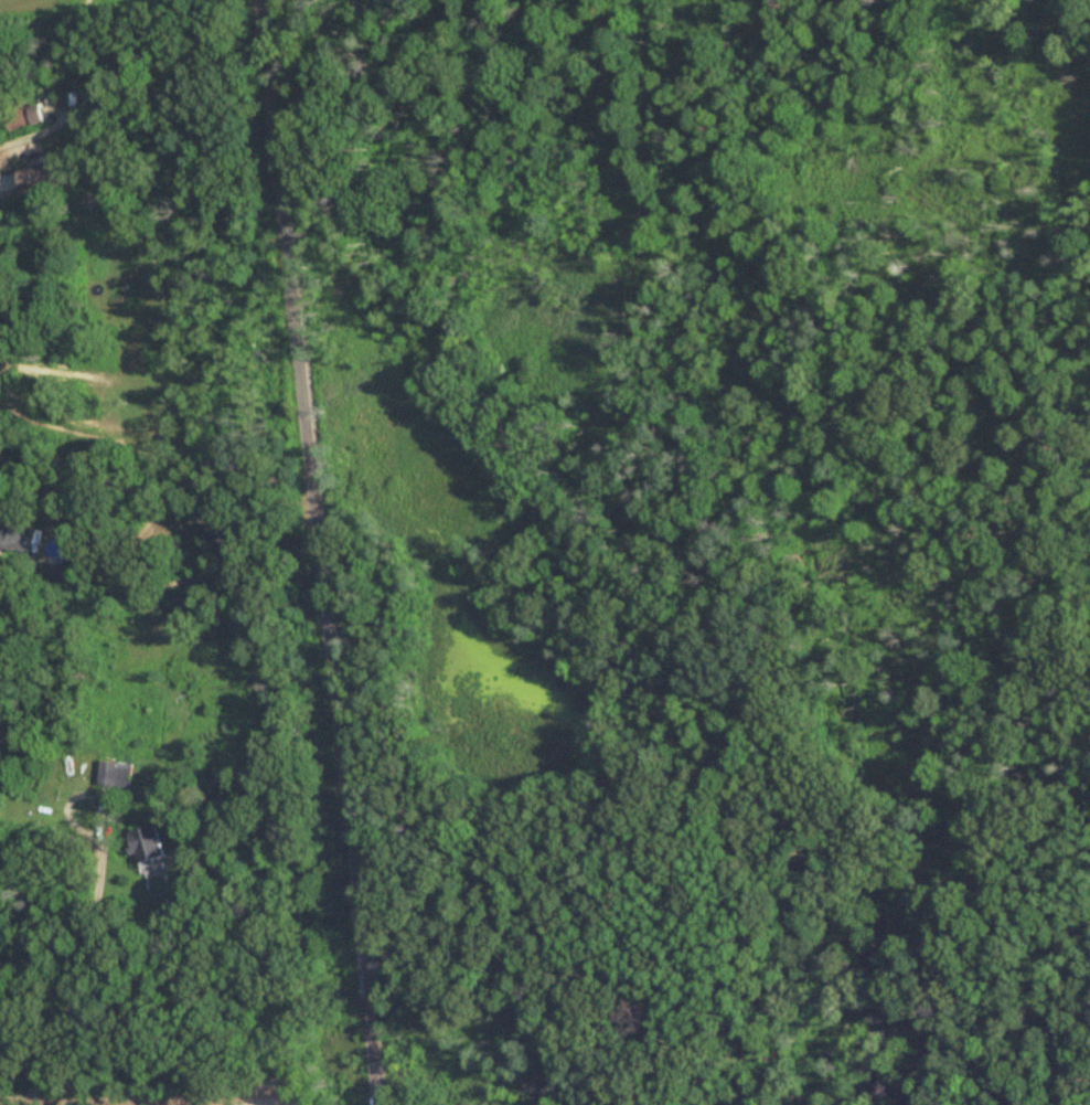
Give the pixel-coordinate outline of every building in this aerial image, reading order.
[(41,126),(40,107),(5,108),(6,127),(41,126)] [(16,171),(20,191),(65,183),(62,162),(46,165),(44,156),(32,159),(33,168),(16,171)] [(36,529),(0,529),(0,551),(36,551),(36,529)] [(130,789),(132,765),(100,762),(98,786),(130,789)] [(129,835),(138,865),(164,857),(155,827),(129,835)]
